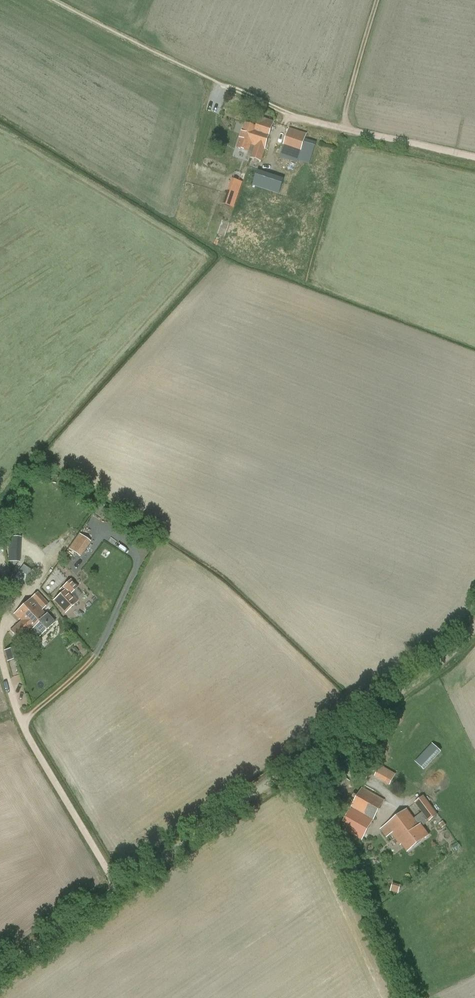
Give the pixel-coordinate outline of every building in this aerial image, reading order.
[(253,152),(252,152),(251,158),(261,162),(274,122),(259,117),(257,126),(256,126),(255,131),(258,132),(257,137),(256,137),(255,140),(256,141),(253,152)] [(254,146),(252,152),(253,152),(256,141),(255,140),(256,137),(257,137),(258,132),(255,131),(256,126),(244,123),(237,147),(249,151),(251,145),(254,146)] [(289,128),(279,157),(297,163),(298,161),(309,164),(316,143),(304,139),(307,134),(289,128)] [(257,171),(252,186),(279,194),(284,179),(257,171)] [(242,183),(232,179),(224,205),(233,208),(242,183)] [(91,541),(80,534),(69,549),(80,557),(91,541)] [(60,590),(62,593),(53,601),(65,613),(77,602),(70,595),(78,587),(71,579),(60,590)] [(14,615),(21,622),(10,632),(18,640),(29,630),(37,639),(54,623),(49,618),(49,619),(41,611),(48,605),(37,593),(14,615)] [(19,658),(17,647),(4,650),(7,661),(19,658)] [(433,744),(415,762),(423,770),(440,751),(433,744)] [(375,776),(389,785),(396,774),(381,765),(375,776)] [(350,781),(341,777),(332,791),(342,796),(350,781)] [(345,832),(361,841),(385,801),(362,788),(343,822),(348,825),(345,832)] [(380,830),(386,838),(391,834),(400,846),(401,845),(407,852),(428,836),(422,827),(437,815),(423,797),(415,803),(422,813),(414,819),(407,810),(380,830)]
